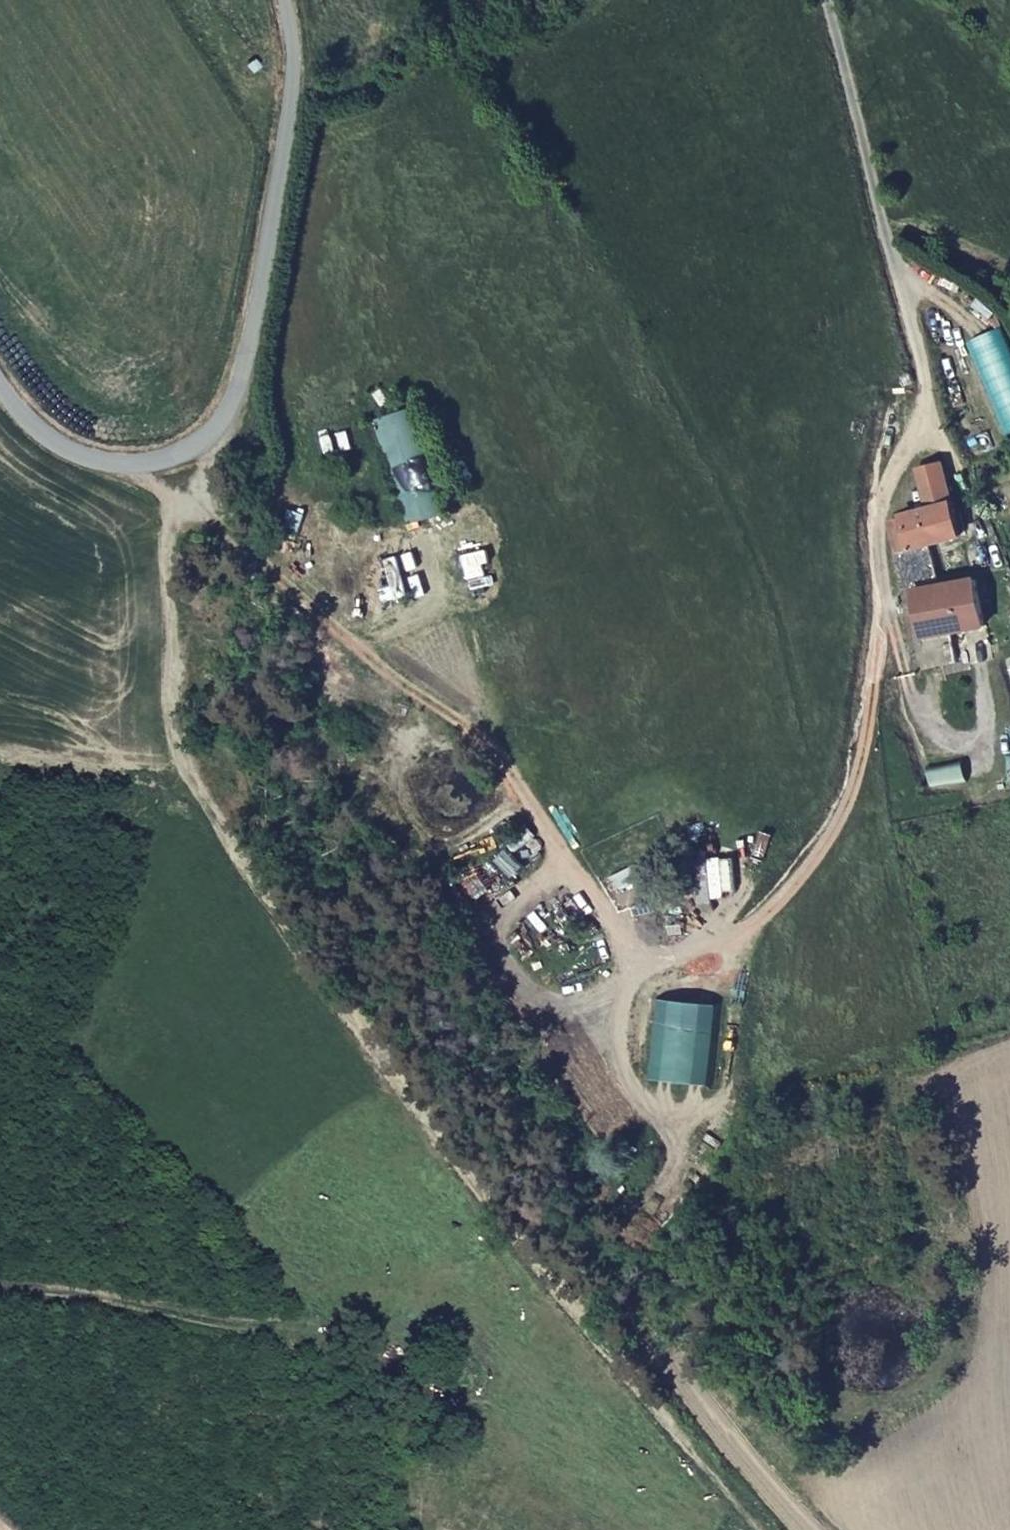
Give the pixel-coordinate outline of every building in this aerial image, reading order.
[(926,512),(894,519),(895,539),(903,538),(906,551),(959,540),(944,466),(917,472),(926,512)] [(969,577),(906,590),(914,629),(938,624),(977,615),(969,577)]
